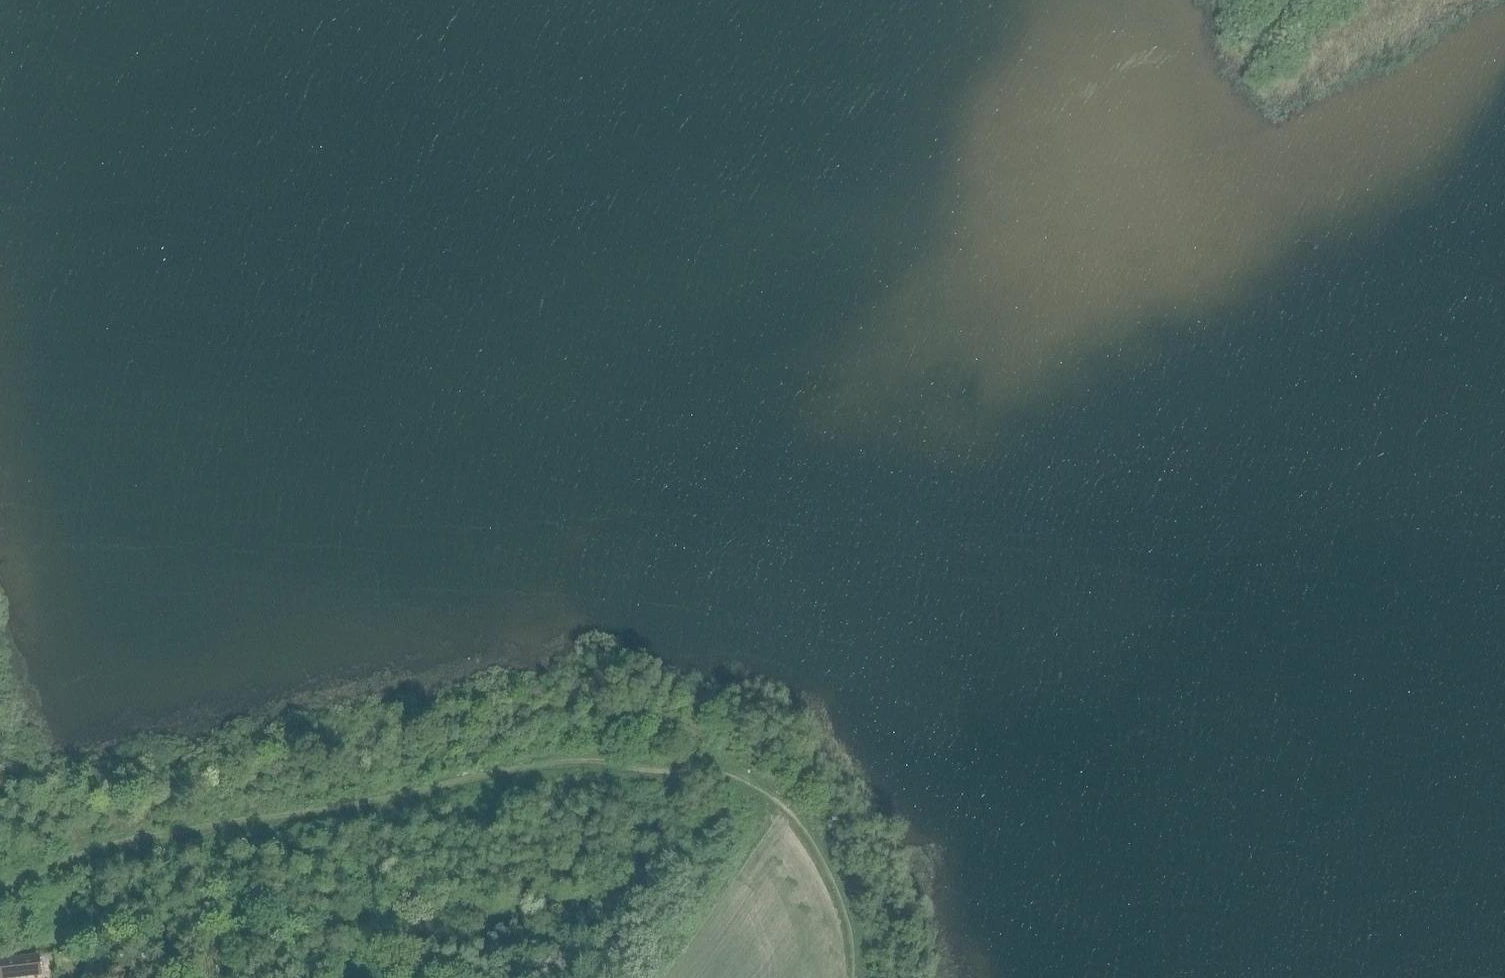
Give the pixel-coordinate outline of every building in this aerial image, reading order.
[(47,955),(0,960),(0,972),(1,977),(37,977),(42,977),(41,969),(49,968),(47,955)]
